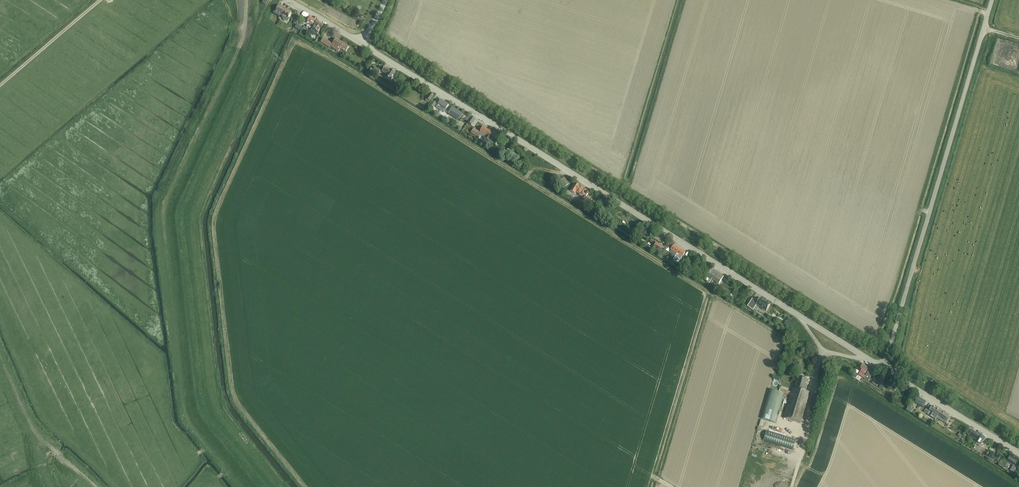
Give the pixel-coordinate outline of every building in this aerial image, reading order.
[(279,17),(280,16),(281,17),(285,11),(284,10),(285,9),(282,8),(282,9),(279,7),(276,12),(275,11),(273,13),(279,17)] [(285,11),(281,17),(282,17),(282,19),(288,23),(289,20),(288,19),(291,14),(288,12),(289,11),(287,10),(286,11),(285,11)] [(309,19),(307,21),(310,23),(309,25),(312,27),(313,25),(314,26),(317,21),(310,17),(309,19)] [(312,30),(311,31),(317,35),(318,33),(319,33),(323,25),(317,21),(314,26),(313,28),(312,30)] [(328,41),(325,46),(329,49),(330,47),(338,53),(340,50),(345,53),(349,47),(344,44),(336,38),(332,44),(328,41)] [(371,69),(369,71),(377,76),(381,71),(375,67),(373,70),(371,69)] [(391,81),(396,73),(390,70),(390,71),(385,68),(382,72),(387,75),(385,78),(391,81)] [(429,104),(434,96),(430,93),(425,101),(429,104)] [(446,110),(448,106),(441,101),(438,105),(446,110)] [(449,112),(448,114),(459,121),(460,119),(449,112)] [(485,136),(489,130),(483,127),(479,134),(473,130),(471,134),(476,137),(477,137),(479,138),(480,137),(483,139),(485,136)] [(486,136),(484,139),(486,140),(486,141),(491,144),(493,141),(497,143),(500,137),(489,131),(489,130),(485,136),(486,136)] [(505,149),(502,154),(509,158),(511,156),(510,155),(511,153),(505,149)] [(564,178),(559,182),(564,188),(569,184),(564,178)] [(584,199),(582,201),(589,205),(592,200),(586,196),(588,196),(588,195),(588,193),(589,192),(575,183),(570,191),(575,194),(576,192),(580,195),(579,196),(584,199)] [(654,247),(653,248),(661,253),(664,247),(657,243),(656,244),(655,243),(653,246),(654,247)] [(671,250),(670,253),(675,257),(673,260),(678,263),(682,257),(685,252),(674,245),(671,250)] [(712,280),(717,272),(711,268),(704,280),(707,282),(707,283),(708,284),(709,284),(710,284),(712,280)] [(717,272),(712,280),(716,283),(716,284),(718,285),(724,276),(717,272)] [(753,305),(750,309),(753,311),(756,306),(756,305),(766,312),(771,304),(760,298),(758,302),(757,302),(755,300),(753,305)] [(862,370),(858,375),(864,379),(866,375),(865,374),(866,372),(869,368),(868,367),(863,364),(860,369),(862,370)] [(866,375),(864,379),(869,382),(870,380),(873,382),(872,384),(877,387),(880,383),(875,379),(874,380),(871,378),(875,371),(869,368),(866,372),(865,374),(866,375)] [(783,419),(801,424),(810,394),(805,393),(809,380),(798,377),(795,389),(792,388),(791,392),(780,389),(779,392),(790,395),(783,419)] [(784,394),(770,390),(761,419),(776,424),(776,421),(778,421),(779,417),(778,416),(784,394)] [(811,408),(817,410),(820,397),(814,395),(811,408)] [(923,407),(926,402),(919,397),(915,402),(923,407)] [(924,412),(928,415),(936,420),(941,411),(934,407),(934,408),(933,407),(930,411),(926,409),(924,412)] [(941,411),(936,420),(937,419),(947,425),(951,417),(948,416),(949,415),(941,411)] [(966,434),(968,435),(978,442),(982,436),(972,430),(969,428),(966,434)] [(793,450),(796,440),(768,431),(765,442),(793,450)] [(1010,471),(1014,473),(1018,465),(1017,464),(1018,461),(1018,460),(1011,455),(1007,462),(1009,463),(1013,466),(1010,471)]
